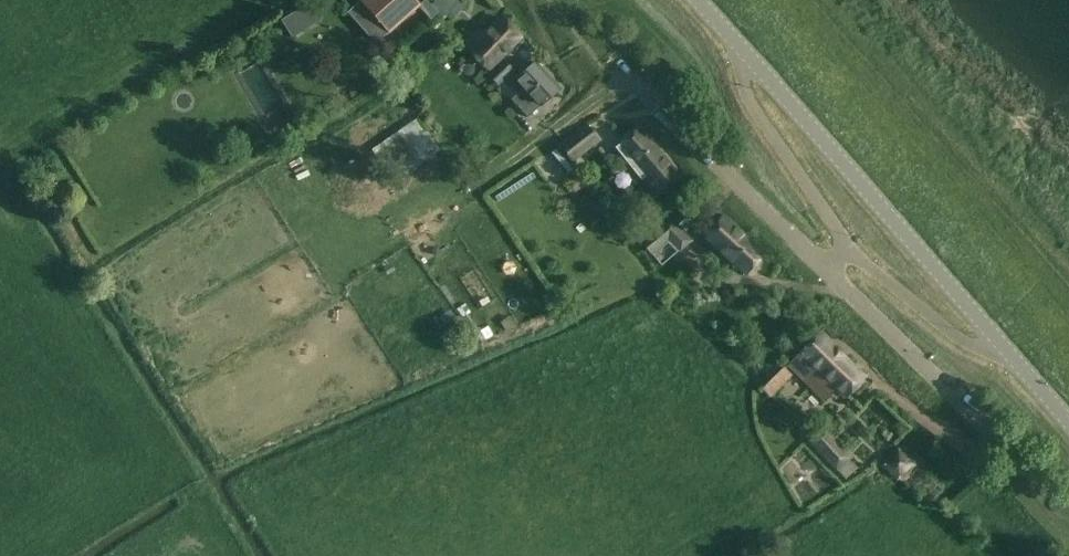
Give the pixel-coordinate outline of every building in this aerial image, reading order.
[(349,12),(376,42),(419,3),(417,0),(361,0),(349,12)] [(433,2),(438,8),(437,10),(436,11),(438,13),(444,20),(451,14),(454,17),(465,8),(458,0),(436,0),(433,2)] [(311,1),(282,19),(292,37),(322,19),(311,1)] [(478,33),(467,43),(488,66),(493,61),(494,61),(519,36),(502,18),(482,37),(478,33)] [(506,59),(489,75),(498,85),(514,69),(506,59)] [(528,118),(542,105),(560,88),(536,62),(518,79),(525,87),(512,99),(528,118)] [(418,117),(371,151),(394,182),(441,149),(418,117)] [(560,145),(572,160),(597,142),(586,126),(560,145)] [(639,127),(620,143),(616,146),(621,153),(634,169),(643,179),(645,178),(656,192),(678,174),(639,127)] [(688,202),(662,229),(657,223),(638,239),(651,255),(668,240),(680,253),(692,241),(683,232),(700,214),(688,202)] [(746,273),(750,268),(765,252),(724,215),(705,236),(746,273)] [(509,316),(500,322),(505,330),(515,325),(509,316)] [(820,332),(804,348),(789,364),(822,396),(834,384),(846,396),(865,377),(820,332)] [(823,428),(807,442),(834,471),(850,457),(823,428)] [(919,463),(899,444),(880,464),(899,482),(919,463)]
